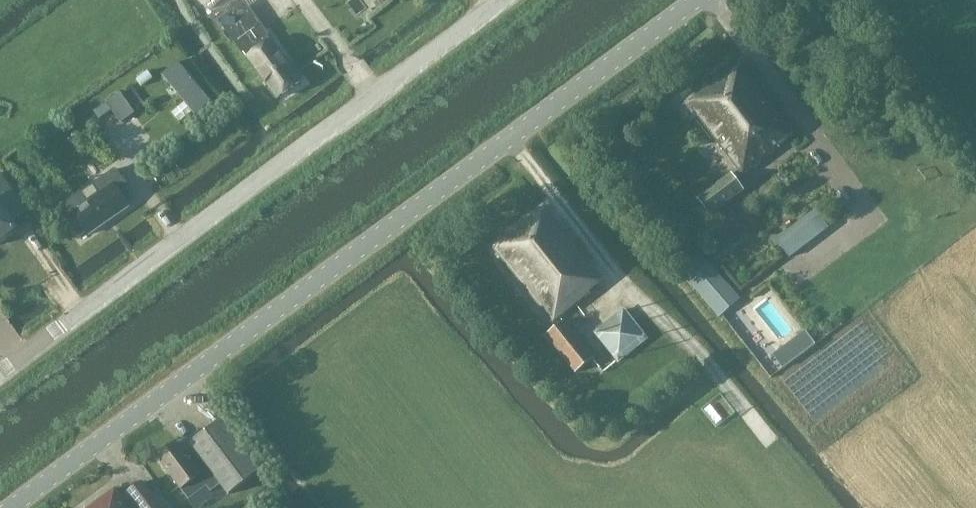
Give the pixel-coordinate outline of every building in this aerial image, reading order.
[(248,10),(224,27),(246,57),(276,98),(300,80),(248,10)] [(178,60),(161,74),(194,114),(211,100),(178,60)] [(739,64),(686,103),(741,176),(792,135),(739,64)] [(133,112),(120,93),(107,102),(120,121),(133,112)] [(696,198),(696,199),(709,216),(743,190),(730,173),(696,198)] [(11,229),(11,230),(13,229),(12,228),(14,227),(2,212),(18,200),(0,176),(0,237),(11,229)] [(112,184),(74,210),(90,234),(127,208),(112,184)] [(588,292),(601,282),(542,208),(493,246),(553,322),(589,295),(588,292)] [(785,230),(774,240),(788,258),(828,227),(814,210),(795,223),(798,226),(787,233),(785,230)] [(82,267),(99,249),(92,242),(75,260),(82,267)] [(717,316),(739,299),(703,257),(708,252),(703,246),(697,251),(676,268),(717,316)] [(623,309),(593,333),(616,362),(646,338),(623,309)] [(734,329),(743,320),(734,310),(724,319),(734,329)] [(563,320),(545,336),(574,373),(593,358),(563,320)] [(210,491),(220,483),(228,494),(258,471),(220,421),(190,444),(193,448),(185,454),(176,442),(157,457),(180,489),(199,475),(210,491)] [(141,482),(128,491),(128,492),(121,498),(114,488),(87,507),(160,507),(141,482)]
